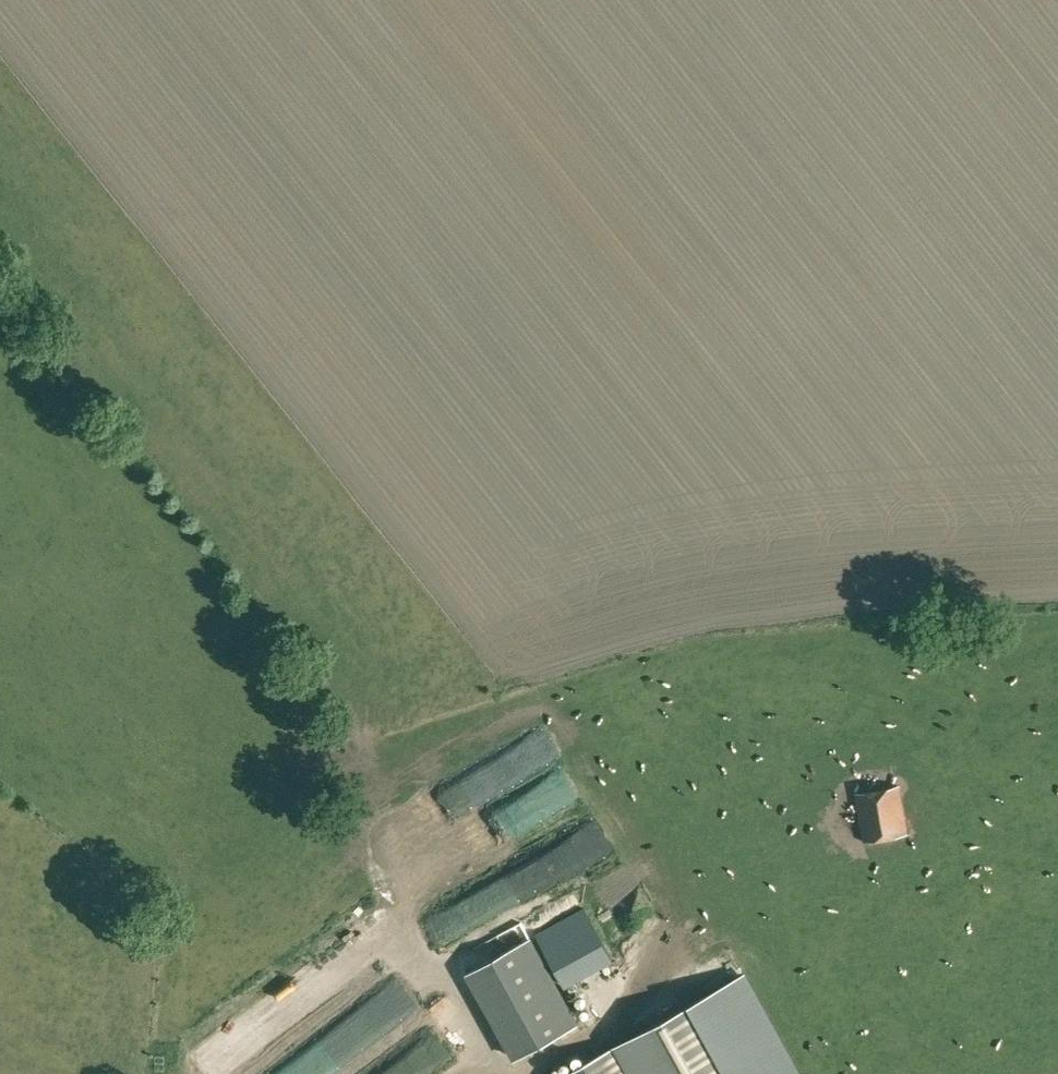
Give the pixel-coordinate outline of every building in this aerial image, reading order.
[(864,841),(909,833),(900,784),(855,793),(864,841)] [(620,905),(629,900),(619,880),(581,899),(600,937),(629,923),(620,905)] [(529,936),(467,971),(514,1057),(577,1023),(529,936)] [(616,1044),(562,1073),(801,1073),(745,972),(693,1000),(616,1044)] [(398,1037),(380,1008),(275,1073),(338,1073),(398,1037)] [(450,1050),(440,1033),(429,1039),(425,1032),(401,1046),(415,1070),(450,1050)]
